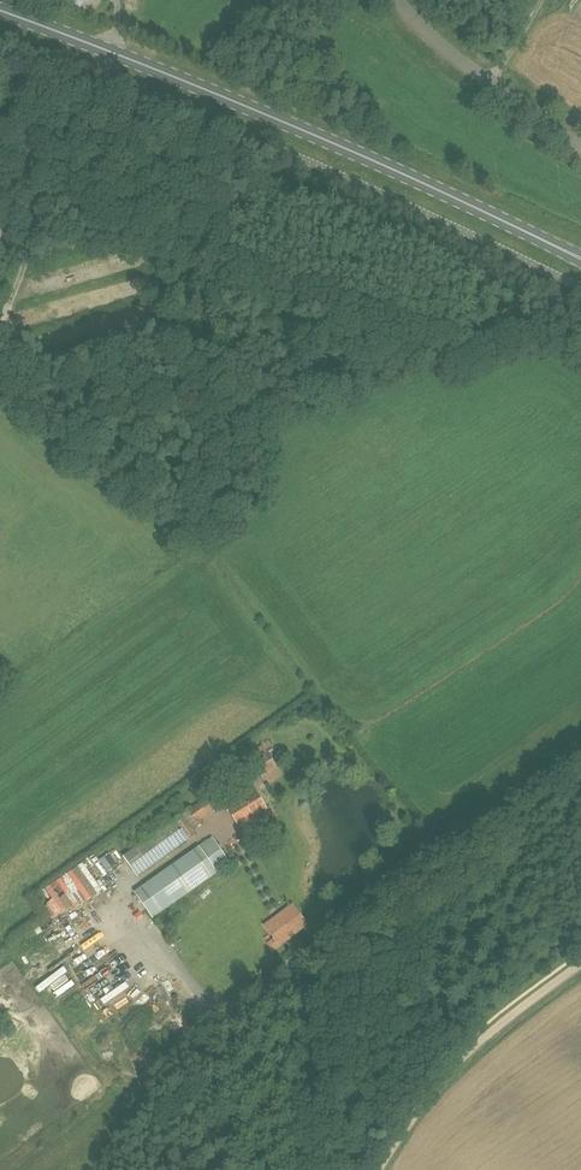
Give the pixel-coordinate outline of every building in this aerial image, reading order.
[(50,279),(69,275),(66,263),(48,267),(50,279)] [(44,301),(37,301),(36,316),(47,316),(48,306),(44,306),(44,301)] [(262,747),(247,757),(251,764),(262,779),(277,769),(267,754),(262,747)] [(227,807),(239,826),(249,820),(251,822),(260,816),(258,814),(266,809),(258,797),(262,795),(255,783),(242,791),(245,795),(227,807)] [(193,828),(202,822),(201,820),(215,810),(207,798),(192,808),(124,858),(137,876),(196,833),(193,828)] [(212,838),(146,884),(134,892),(152,918),(230,864),(212,838)] [(118,857),(81,858),(82,897),(103,896),(102,872),(119,871),(118,857)] [(299,930),(283,908),(262,925),(272,938),(266,942),(272,951),(278,946),(299,930)] [(44,930),(31,935),(35,944),(48,939),(44,930)]
